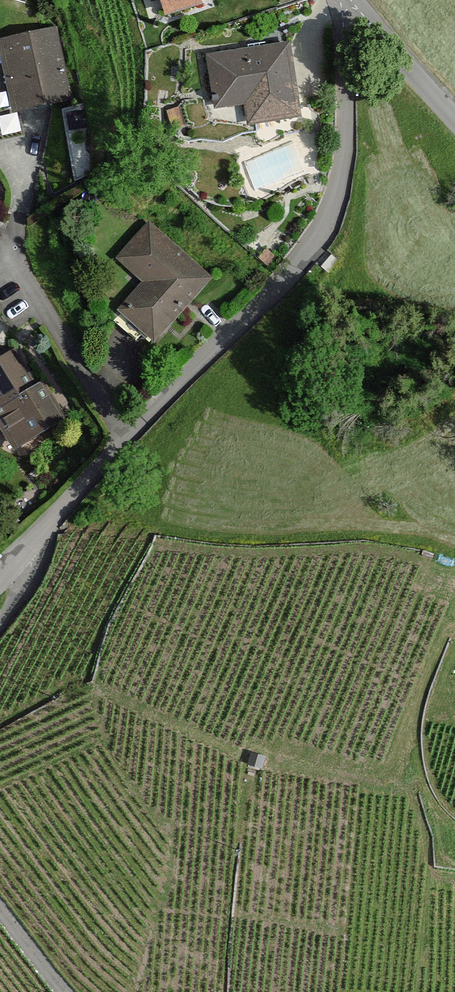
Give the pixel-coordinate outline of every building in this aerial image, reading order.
[(163,14),(196,4),(195,0),(159,0),(163,14)] [(50,30),(2,41),(17,109),(64,98),(50,30)] [(246,52),(206,58),(211,95),(208,96),(209,102),(246,96),(247,102),(250,102),(253,122),(296,116),(286,46),(258,50),(257,45),(245,47),(246,52)] [(203,279),(147,230),(121,259),(148,283),(113,322),(132,340),(142,329),(151,337),(203,279)] [(10,355),(0,361),(0,406),(30,388),(10,355)] [(0,406),(0,422),(14,444),(57,418),(37,384),(30,388),(0,406)]
